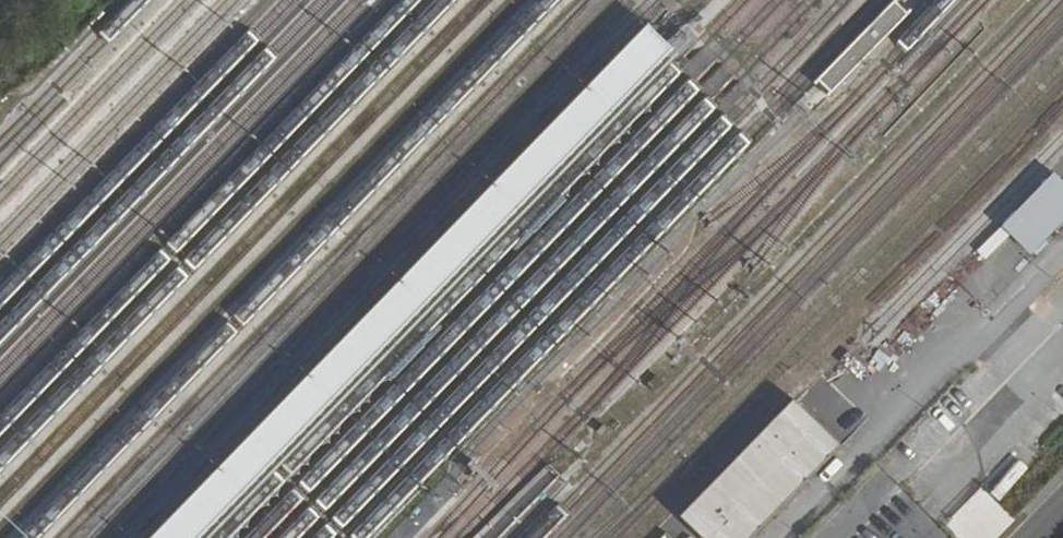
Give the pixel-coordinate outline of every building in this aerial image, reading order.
[(817,79),(830,92),(907,14),(893,0),(817,79)] [(1002,226),(1010,234),(1029,252),(1062,218),(1062,181),(1054,172),(1002,226)] [(985,259),(1010,234),(1002,226),(977,251),(985,259)] [(979,412),(992,389),(970,378),(957,400),(979,412)] [(792,401),(681,517),(703,537),(748,537),(837,445),(792,401)]
